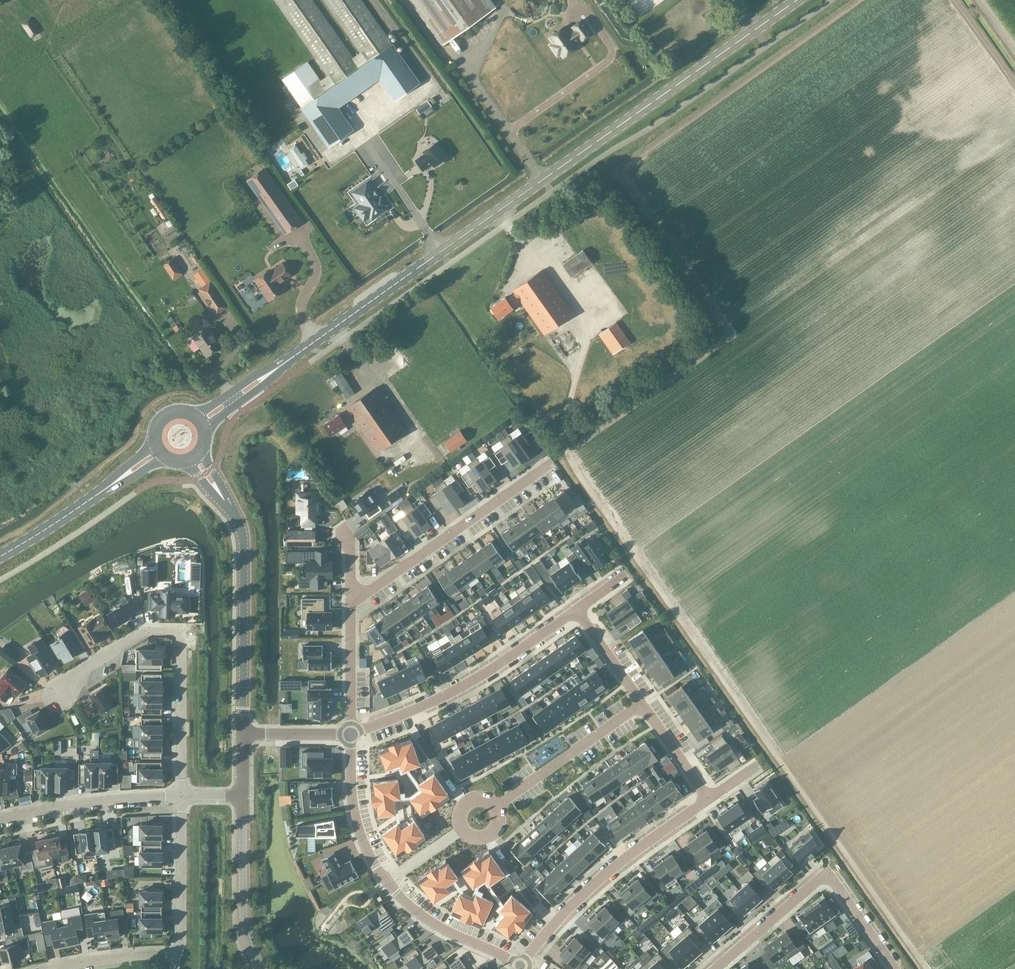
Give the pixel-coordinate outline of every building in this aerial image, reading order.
[(314,55),(328,75),(320,81),(307,62),(282,79),(309,118),(329,146),(353,129),(338,107),(380,77),(395,100),(419,82),(361,0),(324,0),(361,53),(353,58),(312,0),(275,0),(314,55)] [(443,43),(495,6),(491,0),(412,0),(443,43)] [(561,53),(563,56),(577,46),(574,42),(580,38),(581,40),(592,33),(582,19),(572,27),(574,30),(568,34),(563,27),(549,37),(554,43),(550,45),(557,55),(561,53)] [(43,33),(35,37),(40,45),(47,40),(43,33)] [(428,100),(423,103),(427,109),(432,106),(428,100)] [(446,157),(436,142),(423,151),(425,153),(415,160),(423,170),(432,163),(434,166),(446,157)] [(306,155),(304,151),(301,153),(295,144),(288,148),(302,168),(309,164),(303,156),(306,155)] [(302,221),(263,169),(248,180),(286,232),(302,221)] [(295,179),(287,184),(291,190),(298,185),(295,179)] [(378,214),(386,208),(383,205),(385,204),(381,198),(379,199),(367,182),(361,186),(360,185),(352,190),(359,200),(360,200),(363,205),(360,207),(362,210),(362,211),(363,213),(364,212),(367,217),(376,211),(378,214)] [(155,194),(150,197),(163,217),(168,214),(155,194)] [(572,277),(592,263),(583,249),(562,264),(572,277)] [(191,258),(195,263),(199,260),(196,255),(191,258)] [(283,279),(284,279),(290,275),(282,263),(271,271),(270,269),(255,280),(269,299),(283,289),(278,282),(283,279)] [(173,277),(181,272),(178,268),(171,273),(173,277)] [(512,306),(520,300),(543,333),(572,313),(542,269),(513,290),(515,292),(506,298),(505,296),(490,307),(498,318),(513,307),(512,306)] [(227,307),(207,276),(200,281),(206,290),(203,293),(217,313),(227,307)] [(616,322),(599,334),(613,354),(630,342),(616,322)] [(193,336),(207,355),(220,346),(207,327),(193,336)] [(555,338),(564,347),(572,339),(563,330),(555,338)] [(341,372),(333,377),(346,398),(355,393),(341,372)] [(323,424),(331,435),(346,424),(345,423),(353,417),(376,451),(406,431),(375,387),(346,407),(348,410),(340,415),(338,413),(323,424)] [(504,428),(500,431),(500,432),(504,438),(509,435),(509,434),(504,428)] [(460,430),(444,442),(451,452),(467,440),(460,430)] [(499,441),(500,441),(504,438),(500,432),(500,431),(495,435),(499,441)] [(529,456),(523,448),(530,444),(522,433),(512,439),(509,435),(504,438),(521,461),(529,456)] [(500,441),(503,445),(494,452),(502,463),(508,459),(514,467),(521,461),(504,438),(500,441)] [(472,451),(467,454),(467,455),(468,455),(472,461),(476,458),(472,451)] [(467,464),(472,461),(468,455),(467,455),(467,454),(462,458),(467,464)] [(497,467),(489,455),(479,462),(476,458),(472,461),(488,484),(496,479),(490,471),(497,467)] [(467,464),(471,468),(461,475),(469,486),(476,482),(481,490),(488,484),(472,461),(467,464)] [(434,477),(430,480),(435,487),(439,484),(434,477)] [(463,502),(458,494),(464,490),(456,478),(447,485),(443,481),(439,484),(456,507),(463,502)] [(436,509),(443,505),(448,513),(456,507),(439,484),(435,487),(438,491),(428,498),(436,509)] [(361,515),(365,513),(369,518),(382,509),(368,490),(352,501),(361,515)] [(387,495),(392,503),(401,497),(396,490),(387,495)] [(564,490),(555,496),(569,516),(578,510),(579,512),(586,508),(577,495),(571,499),(571,498),(570,499),(564,490)] [(302,525),(304,525),(304,531),(285,531),(285,536),(284,536),(284,539),(285,539),(285,544),(315,544),(314,531),(313,531),(313,525),(314,525),(314,512),(319,512),(319,493),(302,493),(302,501),(297,501),(297,512),(302,512),(302,525)] [(555,496),(546,503),(559,521),(560,523),(569,516),(555,496)] [(402,501),(406,507),(411,504),(406,497),(402,500),(402,501)] [(401,508),(402,510),(406,507),(402,501),(398,504),(401,508)] [(423,530),(430,525),(425,517),(431,513),(423,502),(414,508),(411,504),(406,507),(423,530)] [(559,521),(546,503),(537,509),(550,528),(559,521)] [(396,521),(404,532),(410,528),(416,536),(423,530),(406,507),(402,510),(405,514),(396,521)] [(537,509),(528,515),(542,535),(551,529),(550,528),(537,509)] [(384,525),(391,520),(385,512),(379,517),(384,525)] [(542,535),(528,515),(519,521),(532,539),(531,537),(536,533),(539,537),(542,535)] [(532,539),(519,521),(511,528),(523,545),(532,539)] [(597,527),(593,522),(583,529),(588,534),(597,527)] [(523,545),(511,528),(502,534),(513,550),(518,546),(521,550),(525,547),(523,545)] [(397,529),(391,533),(379,541),(391,558),(402,550),(398,545),(403,542),(396,531),(397,529)] [(570,544),(574,542),(570,537),(565,541),(569,546),(570,544)] [(587,544),(584,539),(573,547),(582,560),(587,556),(595,568),(610,558),(596,538),(587,544)] [(391,558),(379,541),(367,550),(367,563),(373,563),(376,561),(380,566),(391,558)] [(506,561),(499,552),(492,541),(483,547),(496,567),(506,561)] [(496,567),(483,547),(474,553),(485,569),(490,566),(493,570),(496,567)] [(499,552),(506,561),(509,558),(503,549),(499,552)] [(327,552),(301,552),(301,562),(303,562),(303,575),(299,575),(299,587),(314,587),(324,587),(324,586),(326,586),(326,584),(327,584),(327,579),(326,579),(326,577),(332,577),(331,561),(327,561),(327,552)] [(571,584),(581,578),(573,566),(580,562),(573,552),(566,557),(569,561),(560,568),(557,563),(556,563),(571,584)] [(485,569),(474,553),(465,560),(477,577),(481,575),(480,573),(485,569)] [(520,568),(526,564),(521,557),(515,561),(520,568)] [(540,559),(533,564),(540,574),(547,570),(547,569),(540,559)] [(477,577),(465,560),(456,566),(467,582),(476,575),(477,577)] [(113,566),(114,572),(132,570),(131,563),(113,566)] [(547,570),(562,591),(571,584),(556,563),(547,569),(547,570)] [(195,585),(195,588),(200,588),(201,564),(192,564),(192,578),(191,578),(191,582),(191,585),(195,585)] [(511,575),(518,570),(514,564),(507,569),(511,575)] [(534,583),(537,581),(540,578),(531,565),(527,568),(525,569),(534,583)] [(467,582),(456,566),(447,572),(461,592),(465,589),(462,585),(467,582)] [(157,569),(141,569),(141,585),(156,585),(157,569)] [(461,592),(447,572),(438,578),(452,598),(461,592)] [(499,582),(505,579),(501,573),(495,577),(499,582)] [(124,577),(127,594),(137,592),(134,575),(124,577)] [(514,584),(518,581),(514,577),(509,580),(512,585),(514,584)] [(537,581),(534,583),(527,587),(540,606),(550,600),(537,581)] [(510,588),(506,582),(499,587),(503,592),(510,588)] [(439,601),(428,585),(419,592),(434,613),(435,613),(433,611),(437,609),(434,605),(439,601)] [(486,591),(482,586),(477,590),(480,595),(486,591)] [(540,606),(527,587),(518,594),(531,613),(540,606)] [(492,596),(498,592),(496,589),(495,588),(489,592),(492,596)] [(85,607),(94,601),(87,589),(78,595),(85,607)] [(641,590),(634,595),(639,601),(645,596),(641,590)] [(150,594),(150,609),(160,609),(160,615),(175,615),(175,612),(188,612),(188,596),(175,596),(175,591),(160,591),(160,594),(150,594)] [(434,613),(419,592),(410,598),(424,618),(425,617),(423,615),(428,612),(431,616),(434,613)] [(607,612),(612,619),(636,603),(633,598),(628,602),(622,592),(610,600),(615,607),(607,612)] [(470,603),(476,599),(473,594),(467,599),(470,603)] [(489,603),(493,600),(489,594),(481,600),(484,603),(486,606),(489,603)] [(531,613),(518,594),(509,600),(522,619),(531,613)] [(638,602),(642,607),(649,602),(645,596),(639,601),(638,602)] [(324,598),(302,598),(302,619),(307,619),(307,628),(332,628),(332,611),(324,611),(324,598)] [(424,618),(410,598),(401,604),(415,624),(424,618)] [(59,602),(62,608),(68,605),(64,599),(59,602)] [(115,627),(137,613),(129,600),(107,614),(115,627)] [(500,607),(503,611),(513,626),(522,619),(509,600),(500,607)] [(456,601),(451,604),(457,613),(462,609),(456,601)] [(639,607),(636,603),(612,619),(617,627),(625,621),(630,628),(641,620),(634,610),(639,607)] [(415,624),(401,604),(393,610),(407,630),(415,624)] [(407,630),(393,610),(384,617),(398,636),(407,630)] [(503,632),(513,626),(503,611),(493,618),(503,632)] [(79,627),(90,646),(103,638),(100,632),(103,631),(103,632),(110,628),(102,614),(92,620),(92,619),(79,627)] [(384,617),(375,623),(387,640),(388,640),(393,637),(394,639),(398,636),(384,617)] [(482,626),(479,622),(469,628),(481,647),(491,641),(487,634),(491,632),(486,623),(482,626)] [(387,640),(375,623),(366,629),(370,635),(368,637),(370,640),(373,639),(380,649),(385,645),(387,648),(391,645),(388,640),(387,640)] [(442,627),(448,636),(452,634),(446,624),(442,627)] [(61,637),(51,643),(59,657),(61,656),(65,661),(71,657),(72,657),(72,656),(72,655),(72,654),(71,653),(75,650),(77,652),(84,647),(72,627),(60,635),(61,637)] [(481,647),(469,628),(459,634),(471,653),(481,647)] [(643,629),(628,640),(635,649),(649,639),(643,629)] [(462,659),(471,653),(459,634),(454,637),(452,634),(448,636),(450,639),(462,659)] [(579,640),(575,634),(566,641),(579,660),(576,655),(591,645),(584,636),(579,640)] [(33,654),(27,657),(37,673),(39,672),(41,675),(53,668),(47,658),(52,655),(42,638),(32,644),(35,649),(31,652),(33,654)] [(440,645),(452,665),(462,659),(450,639),(440,645)] [(635,649),(641,658),(655,647),(649,639),(635,649)] [(566,641),(557,647),(567,662),(573,658),(576,662),(579,660),(566,641)] [(20,656),(6,644),(0,651),(0,654),(13,664),(20,656)] [(308,669),(332,669),(332,652),(323,652),(323,645),(303,645),(302,659),(308,659),(308,669)] [(385,645),(380,649),(385,657),(395,652),(391,645),(387,648),(385,645)] [(442,671),(452,665),(440,645),(426,654),(433,669),(439,665),(442,671)] [(162,669),(162,663),(162,657),(164,657),(164,647),(155,647),(155,649),(136,649),(136,669),(162,669)] [(557,647),(547,654),(558,669),(560,672),(569,665),(567,662),(557,647)] [(641,658),(647,666),(661,656),(655,647),(641,658)] [(547,654),(538,660),(548,675),(558,669),(547,654)] [(647,666),(653,675),(668,665),(661,656),(647,666)] [(538,660),(529,667),(539,681),(548,675),(538,660)] [(385,696),(396,691),(386,671),(382,661),(376,664),(380,674),(372,677),(374,681),(372,682),(377,693),(383,690),(385,696)] [(416,682),(427,677),(425,673),(422,666),(419,661),(409,666),(416,682)] [(682,675),(672,662),(668,665),(653,675),(660,684),(661,683),(664,687),(682,675)] [(422,666),(425,673),(431,670),(427,663),(422,666)] [(386,671),(396,691),(406,687),(399,670),(396,666),(386,671)] [(406,687),(416,682),(409,666),(399,670),(406,687)] [(539,681),(529,667),(520,673),(530,688),(539,681)] [(0,683),(0,696),(5,700),(10,693),(12,690),(17,695),(27,683),(9,669),(0,679),(0,681),(1,682),(0,683)] [(609,685),(604,679),(602,680),(595,669),(585,675),(587,677),(598,693),(609,685)] [(140,680),(140,694),(164,694),(164,685),(162,685),(162,680),(162,674),(141,673),(141,680),(140,680)] [(510,680),(521,694),(530,688),(520,673),(510,680)] [(552,680),(553,682),(556,686),(558,684),(560,682),(557,677),(552,680)] [(587,677),(578,684),(589,699),(598,693),(587,677)] [(308,688),(308,701),(314,701),(313,718),(329,718),(330,699),(332,699),(332,688),(326,688),(326,680),(309,680),(309,688),(308,688)] [(578,684),(569,690),(580,705),(589,699),(578,684)] [(664,691),(667,695),(677,688),(674,684),(664,691)] [(688,694),(682,685),(667,695),(674,705),(688,694)] [(501,687),(491,693),(499,709),(502,713),(512,707),(506,697),(502,689),(501,687)] [(506,687),(502,689),(506,697),(511,695),(506,687)] [(113,706),(102,688),(90,695),(94,701),(90,703),(90,702),(82,707),(88,718),(100,711),(101,713),(113,706)] [(569,690),(561,696),(572,712),(580,705),(569,690)] [(533,692),(528,696),(532,701),(537,698),(535,695),(533,692)] [(491,693),(481,698),(489,714),(490,714),(499,709),(491,693)] [(164,694),(140,694),(134,694),(134,705),(140,705),(140,706),(141,706),(141,713),(162,713),(162,706),(162,701),(164,701),(164,694)] [(561,696),(559,694),(550,701),(552,703),(563,718),(572,712),(561,696)] [(698,695),(692,700),(688,694),(674,705),(680,713),(700,699),(698,695)] [(543,704),(550,700),(547,695),(540,700),(543,704)] [(481,698),(471,703),(480,719),(486,716),(488,720),(492,718),(489,714),(481,698)] [(680,713),(686,722),(700,712),(697,707),(703,702),(700,699),(680,713)] [(480,719),(471,703),(461,709),(470,724),(480,719)] [(552,703),(543,709),(554,724),(563,718),(552,703)] [(8,722),(11,720),(13,719),(13,718),(7,709),(0,710),(0,711),(8,722)] [(461,709),(451,714),(460,730),(466,726),(469,731),(472,729),(470,724),(461,709)] [(545,731),(554,724),(543,709),(532,716),(537,723),(538,722),(545,731)] [(36,734),(49,728),(44,720),(45,719),(43,716),(43,717),(39,710),(33,714),(31,710),(19,717),(22,723),(28,720),(36,734)] [(686,722),(692,731),(707,721),(700,712),(686,722)] [(460,730),(451,714),(442,719),(450,735),(460,730)] [(713,730),(709,725),(716,720),(713,716),(707,721),(692,731),(699,740),(713,730)] [(140,738),(164,738),(164,729),(162,729),(162,724),(162,718),(141,718),(141,725),(140,725),(140,738)] [(450,735),(442,719),(431,725),(440,740),(450,735)] [(17,721),(6,727),(15,743),(22,739),(19,733),(23,731),(17,721)] [(530,740),(529,738),(530,737),(522,722),(510,729),(509,727),(508,727),(518,746),(530,740)] [(79,723),(74,725),(78,734),(83,732),(79,723)] [(518,746),(508,727),(499,732),(500,735),(509,751),(518,746)] [(436,740),(429,731),(422,736),(429,745),(436,740)] [(1,754),(11,744),(4,736),(0,732),(0,752),(1,754)] [(741,733),(734,738),(738,743),(745,739),(745,738),(741,733)] [(500,735),(490,740),(499,756),(509,751),(500,735)] [(707,755),(712,762),(736,746),(733,741),(728,744),(721,735),(710,743),(715,749),(707,755)] [(379,748),(386,768),(400,763),(403,769),(420,763),(410,737),(409,737),(411,741),(401,744),(400,741),(389,745),(390,748),(381,751),(380,748),(379,748)] [(164,738),(140,738),(140,750),(141,751),(141,757),(162,757),(162,751),(162,746),(164,745),(164,738)] [(21,742),(19,743),(24,749),(25,751),(27,750),(28,750),(33,748),(25,739),(21,742)] [(744,748),(749,744),(747,742),(745,739),(740,743),(742,746),(744,748)] [(490,740),(481,745),(490,761),(499,756),(490,740)] [(649,746),(646,742),(636,748),(650,768),(654,765),(652,763),(658,759),(654,754),(653,752),(655,751),(651,745),(649,746)] [(32,745),(33,748),(34,756),(42,754),(39,743),(32,745)] [(490,761),(481,745),(475,748),(473,743),(469,745),(471,750),(480,767),(490,761)] [(291,746),(282,746),(282,759),(291,759),(291,746)] [(739,750),(736,746),(712,762),(717,770),(725,764),(730,771),(741,763),(734,753),(739,750)] [(636,748),(628,754),(641,774),(645,771),(642,767),(647,764),(650,768),(636,748)] [(90,750),(90,762),(99,762),(99,754),(99,750),(90,750)] [(471,750),(462,755),(471,772),(480,767),(471,750)] [(332,759),(323,759),(321,757),(320,757),(320,751),(302,751),(302,766),(308,766),(308,775),(332,775),(332,759)] [(462,755),(461,753),(449,759),(454,768),(456,767),(461,777),(471,772),(462,755)] [(638,770),(641,774),(628,754),(619,760),(630,776),(638,770)] [(630,776),(619,760),(610,766),(621,782),(630,776)] [(14,780),(17,780),(17,762),(4,762),(4,768),(0,768),(0,780),(14,780)] [(99,786),(99,762),(90,762),(86,762),(86,763),(79,763),(79,784),(86,784),(91,784),(91,786),(99,786)] [(99,762),(99,786),(107,786),(107,784),(112,784),(119,784),(119,763),(112,763),(112,762),(99,762)] [(155,782),(155,784),(164,784),(164,774),(162,774),(162,769),(162,762),(137,762),(137,782),(155,782)] [(659,770),(655,764),(654,765),(650,768),(654,774),(659,770)] [(621,782),(610,766),(601,772),(613,790),(612,788),(621,782)] [(55,791),(55,767),(42,767),(42,768),(35,768),(35,789),(42,789),(47,789),(47,791),(55,791)] [(68,767),(55,767),(55,791),(63,791),(63,789),(68,789),(75,789),(75,768),(68,768),(68,767)] [(24,770),(24,781),(32,781),(32,779),(32,770),(24,770)] [(657,779),(658,779),(662,776),(663,775),(659,770),(654,774),(657,779)] [(611,798),(608,794),(613,790),(601,772),(592,779),(607,800),(611,798)] [(429,806),(431,809),(441,802),(439,799),(447,793),(449,797),(450,796),(434,773),(432,774),(429,776),(426,778),(423,780),(420,783),(419,783),(423,789),(411,798),(423,815),(423,814),(421,811),(429,806)] [(131,774),(121,774),(121,787),(131,787),(131,774)] [(682,794),(679,789),(681,788),(676,782),(674,783),(671,778),(666,782),(662,776),(658,779),(673,801),(682,794)] [(374,814),(374,815),(395,812),(393,797),(400,796),(398,778),(370,782),(370,783),(374,783),(375,792),(372,793),(373,804),(377,804),(378,813),(374,814)] [(581,793),(588,804),(603,795),(607,800),(592,779),(582,785),(586,790),(581,793)] [(673,801),(658,779),(657,779),(660,783),(655,786),(652,782),(649,785),(664,807),(673,801)] [(0,780),(0,792),(4,792),(5,798),(18,795),(17,788),(14,788),(14,780),(0,780)] [(754,799),(753,800),(762,813),(767,809),(779,801),(780,800),(780,799),(779,799),(768,782),(767,781),(754,791),(758,796),(754,799)] [(664,807),(649,785),(651,789),(643,795),(655,813),(664,807)] [(312,812),(327,810),(327,804),(334,803),(332,787),(309,789),(311,806),(312,812)] [(27,795),(19,797),(20,805),(29,803),(27,795)] [(655,813),(643,795),(634,801),(631,796),(630,796),(646,819),(655,813)] [(579,819),(578,817),(583,812),(581,810),(582,810),(581,810),(577,806),(569,796),(560,804),(576,821),(579,819)] [(646,819),(630,796),(627,799),(629,803),(624,806),(637,825),(646,819)] [(577,806),(581,810),(586,806),(582,801),(577,806)] [(756,818),(745,802),(740,805),(737,802),(734,804),(733,803),(727,807),(741,829),(756,818)] [(573,818),(576,822),(576,821),(560,804),(552,811),(565,825),(573,818)] [(594,813),(601,808),(598,805),(592,810),(594,813)] [(611,805),(602,811),(605,815),(610,812),(613,810),(614,809),(611,805)] [(637,825),(624,806),(624,807),(625,808),(616,813),(614,809),(613,810),(629,831),(637,825)] [(741,829),(727,807),(720,812),(721,813),(718,816),(720,819),(715,822),(723,834),(728,831),(731,835),(741,829)] [(629,831),(613,810),(610,812),(612,816),(607,820),(608,822),(619,838),(629,831)] [(565,825),(552,811),(544,818),(557,832),(565,825)] [(136,838),(136,824),(133,824),(133,818),(127,818),(127,838),(136,838)] [(557,832),(544,818),(536,825),(550,841),(551,841),(549,839),(557,832)] [(591,827),(597,822),(594,818),(587,823),(591,827)] [(295,836),(336,836),(334,819),(297,825),(295,836)] [(426,836),(414,819),(402,828),(397,822),(383,833),(399,855),(397,852),(405,846),(407,849),(417,842),(415,839),(423,834),(425,837),(426,836)] [(767,824),(764,826),(768,831),(774,826),(770,821),(767,824)] [(141,845),(162,845),(162,838),(162,833),(164,833),(164,823),(155,823),(155,825),(140,825),(140,838),(141,838),(141,845)] [(756,828),(761,836),(767,831),(762,824),(756,828)] [(774,826),(768,831),(773,837),(782,831),(777,824),(774,826)] [(542,848),(550,841),(536,825),(528,832),(542,848)] [(101,827),(93,828),(96,852),(109,851),(109,849),(116,849),(113,828),(106,829),(101,829),(101,827)] [(97,857),(96,852),(93,828),(85,829),(85,831),(81,832),(74,833),(76,853),(83,853),(84,859),(97,857)] [(706,830),(703,832),(702,830),(695,834),(711,856),(710,854),(718,848),(719,850),(725,846),(718,835),(712,839),(706,830)] [(533,854),(537,850),(539,851),(542,848),(528,832),(520,840),(534,856),(534,855),(533,854)] [(606,846),(593,832),(585,839),(581,836),(598,854),(606,846)] [(768,832),(761,837),(767,844),(770,842),(774,839),(768,832)] [(689,839),(690,841),(688,843),(693,850),(687,854),(696,866),(711,856),(695,834),(689,839)] [(59,836),(48,838),(51,856),(52,856),(58,854),(59,861),(71,859),(68,846),(67,840),(61,842),(59,836)] [(598,854),(581,836),(578,839),(581,843),(577,847),(590,861),(598,854)] [(793,845),(790,848),(803,863),(809,857),(814,853),(821,847),(817,842),(815,840),(812,836),(805,842),(801,837),(800,836),(792,843),(793,844),(793,845)] [(51,856),(48,838),(36,841),(39,853),(33,854),(35,867),(40,866),(40,868),(54,865),(52,856),(51,856)] [(520,857),(526,863),(534,856),(520,840),(511,847),(515,851),(514,853),(519,859),(520,857)] [(15,845),(9,847),(13,866),(20,864),(21,870),(33,867),(31,854),(24,856),(21,842),(15,844),(15,845)] [(162,845),(141,845),(141,851),(140,851),(140,865),(155,865),(155,867),(164,867),(164,856),(162,856),(162,851),(162,845)] [(743,850),(739,845),(732,850),(736,856),(743,850)] [(9,847),(2,848),(2,847),(0,847),(0,868),(1,873),(0,873),(0,881),(9,879),(6,867),(13,866),(9,847)] [(590,861),(577,847),(569,854),(582,868),(590,861)] [(462,868),(461,869),(473,886),(485,877),(489,883),(504,873),(488,849),(487,850),(490,853),(482,859),(480,856),(470,863),(472,866),(464,871),(462,868)] [(767,861),(783,879),(792,871),(789,868),(794,864),(785,854),(781,849),(776,853),(767,861)] [(321,859),(329,872),(327,873),(335,888),(344,883),(346,885),(353,881),(352,879),(359,875),(350,860),(341,865),(334,852),(321,859)] [(672,854),(669,855),(668,853),(661,858),(677,880),(676,878),(684,872),(685,874),(691,870),(682,857),(677,861),(672,854)] [(741,853),(736,857),(739,861),(744,857),(741,853)] [(582,868),(569,854),(561,862),(574,876),(582,868)] [(655,863),(656,865),(653,866),(659,874),(653,878),(662,890),(677,880),(661,858),(655,863)] [(455,873),(446,859),(445,860),(447,863),(439,868),(437,865),(427,872),(429,875),(421,880),(419,877),(418,878),(434,901),(449,891),(445,885),(457,876),(455,873)] [(783,879),(767,861),(753,873),(767,888),(771,884),(775,889),(781,883),(780,882),(783,879)] [(574,876),(561,862),(553,869),(566,883),(574,876)] [(732,867),(728,863),(721,869),(725,873),(732,867)] [(126,876),(134,876),(134,865),(125,865),(126,876)] [(529,865),(519,874),(524,879),(528,875),(533,871),(533,870),(534,870),(529,865)] [(550,898),(558,890),(545,876),(539,870),(537,867),(533,871),(541,880),(532,889),(536,893),(539,890),(544,895),(546,894),(550,898)] [(553,869),(545,876),(558,890),(566,883),(553,869)] [(717,880),(725,873),(721,869),(713,875),(717,880)] [(703,881),(711,876),(706,870),(699,875),(703,881)] [(56,878),(58,887),(66,885),(64,876),(56,878)] [(693,880),(698,887),(703,883),(698,876),(693,880)] [(648,881),(643,885),(637,878),(635,880),(633,879),(627,883),(644,904),(658,893),(648,881)] [(752,878),(739,889),(754,907),(759,902),(758,901),(762,898),(758,893),(762,889),(752,878)] [(38,891),(48,889),(47,882),(37,884),(38,891)] [(702,895),(711,888),(705,882),(697,888),(702,895)] [(70,885),(71,893),(78,891),(77,883),(72,884),(70,884),(70,885)] [(635,909),(643,903),(644,905),(644,904),(627,883),(621,889),(622,890),(620,893),(626,899),(620,904),(630,916),(636,911),(635,909)] [(141,911),(162,911),(162,904),(162,899),(164,899),(164,889),(155,889),(155,891),(140,891),(140,904),(141,904),(141,911)] [(735,913),(740,909),(744,913),(747,910),(749,912),(754,907),(739,889),(725,901),(735,913)] [(36,899),(44,898),(43,890),(38,891),(35,892),(36,899)] [(481,925),(493,900),(476,893),(473,899),(460,893),(451,912),(452,912),(453,909),(462,913),(460,916),(471,921),(473,918),(482,922),(480,925),(481,926),(481,925)] [(533,912),(512,894),(504,903),(500,908),(505,913),(496,924),(512,937),(510,934),(516,927),(518,929),(526,920),(523,918),(530,910),(532,913),(533,912)] [(20,915),(16,896),(1,899),(2,906),(0,906),(0,919),(20,915)] [(669,903),(673,908),(675,907),(680,902),(676,897),(669,903)] [(811,907),(824,925),(841,913),(832,900),(827,903),(825,900),(822,902),(820,900),(811,907)] [(667,902),(660,908),(664,913),(671,907),(667,902)] [(680,902),(675,907),(679,912),(680,913),(685,909),(680,902)] [(732,915),(722,904),(708,916),(724,933),(729,929),(728,927),(732,924),(728,919),(732,915)] [(62,918),(64,925),(63,925),(67,946),(75,944),(75,942),(79,942),(78,938),(85,937),(79,906),(61,910),(62,918)] [(605,906),(602,908),(601,906),(595,912),(612,930),(620,922),(621,924),(626,919),(618,910),(613,914),(605,906)] [(672,916),(679,912),(675,907),(673,908),(668,911),(672,916)] [(797,924),(806,938),(824,925),(811,907),(802,913),(803,915),(800,917),(802,920),(797,924)] [(382,932),(383,932),(386,936),(392,932),(391,930),(393,929),(391,926),(395,923),(387,910),(381,914),(376,908),(358,921),(366,932),(377,924),(382,932)] [(112,918),(106,919),(105,919),(108,939),(116,938),(116,936),(120,936),(118,924),(125,923),(123,909),(110,911),(112,918)] [(105,919),(106,919),(105,911),(85,914),(88,934),(95,933),(96,939),(100,939),(100,940),(108,939),(105,919)] [(162,911),(141,911),(141,917),(140,917),(140,931),(155,931),(155,933),(164,933),(164,922),(162,922),(162,917),(162,911)] [(612,930),(595,912),(589,917),(591,919),(589,921),(595,928),(590,932),(601,943),(606,938),(605,937),(612,930)] [(0,919),(0,932),(7,931),(9,938),(10,938),(24,935),(20,915),(0,919)] [(708,916),(695,927),(705,939),(709,935),(713,940),(717,936),(718,938),(724,933),(708,916)] [(63,925),(64,925),(62,918),(61,918),(62,918),(43,922),(48,944),(54,943),(55,946),(59,945),(60,947),(67,946),(63,925)] [(637,927),(642,932),(649,927),(644,921),(637,927)] [(845,926),(852,935),(858,931),(851,922),(845,926)] [(702,942),(688,926),(674,937),(693,959),(699,955),(698,953),(701,950),(697,946),(702,942)] [(631,933),(635,938),(642,932),(637,927),(631,933)] [(397,950),(414,938),(407,928),(395,937),(392,932),(386,936),(379,941),(392,961),(401,955),(397,950)] [(775,938),(788,958),(805,946),(795,931),(790,935),(786,930),(775,938)] [(648,937),(644,933),(637,939),(641,943),(648,937)] [(11,945),(1,948),(3,955),(1,956),(3,963),(10,961),(10,960),(24,956),(22,949),(30,947),(27,934),(24,935),(10,938),(12,943),(11,945)] [(571,937),(565,943),(585,961),(597,947),(586,937),(581,942),(575,936),(572,939),(571,937)] [(693,959),(674,937),(661,949),(675,965),(679,961),(683,966),(687,963),(688,964),(693,959)] [(775,938),(763,946),(766,951),(761,955),(771,968),(772,968),(777,966),(774,961),(785,954),(788,958),(775,938)] [(834,942),(829,946),(832,951),(838,947),(834,942)] [(585,961),(565,943),(560,949),(562,951),(560,953),(567,959),(562,964),(568,968),(578,968),(585,961)] [(438,954),(431,944),(419,953),(416,948),(405,955),(408,960),(406,962),(411,968),(417,968),(438,954)] [(611,948),(606,952),(610,957),(611,957),(616,953),(611,948)] [(831,952),(836,960),(840,957),(835,949),(831,952)] [(599,955),(606,961),(610,957),(606,952),(603,950),(599,955)] [(868,951),(857,959),(860,964),(853,968),(872,968),(878,964),(868,951)] [(658,952),(644,964),(649,968),(670,968),(672,968),(658,952)] [(817,956),(813,952),(808,955),(812,960),(817,956)] [(839,965),(836,960),(831,952),(824,957),(832,968),(833,968),(839,965)] [(615,954),(611,958),(617,964),(621,961),(615,954)] [(466,967),(459,957),(447,966),(444,961),(433,968),(463,968),(464,968),(466,967)] [(618,966),(617,964),(611,958),(611,957),(610,957),(606,961),(597,968),(615,968),(618,966)]
